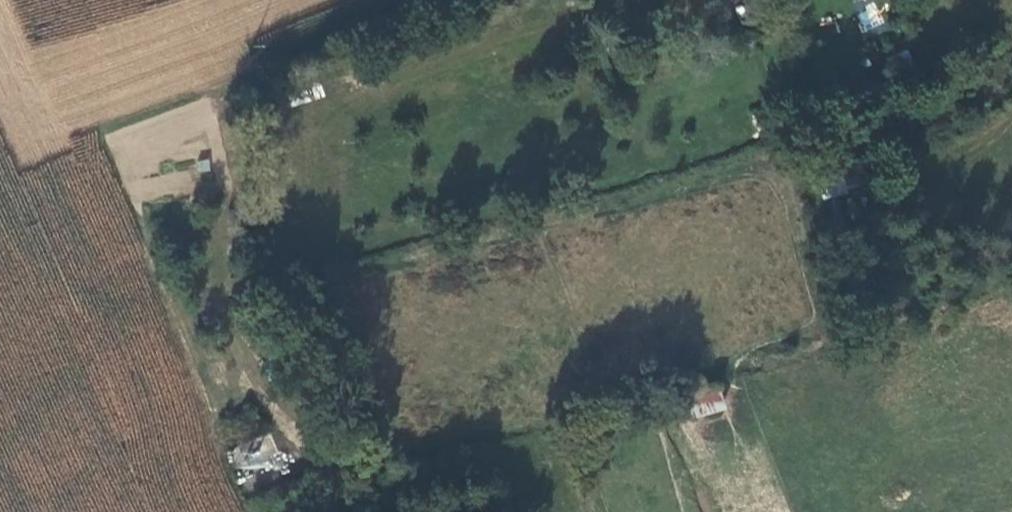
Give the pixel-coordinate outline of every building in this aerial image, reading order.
[(911,74),(902,53),(886,60),(895,80),(911,74)] [(711,389),(683,397),(690,418),(717,411),(711,389)]
